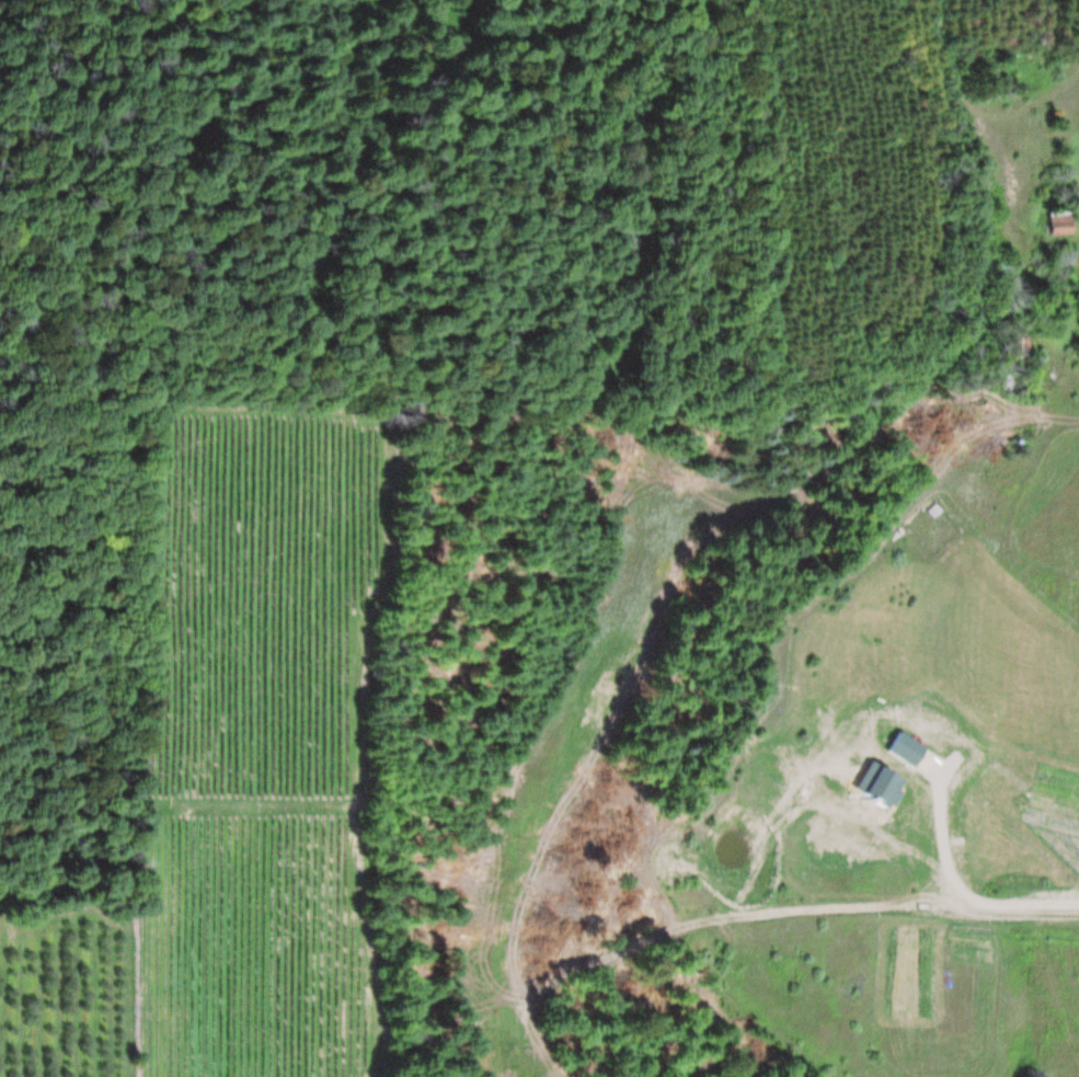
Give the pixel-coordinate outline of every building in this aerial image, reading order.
[(1064,210),(1043,210),(1043,233),(1064,233),(1064,210)] [(1024,367),(1024,335),(1007,335),(1007,367),(1024,367)]
